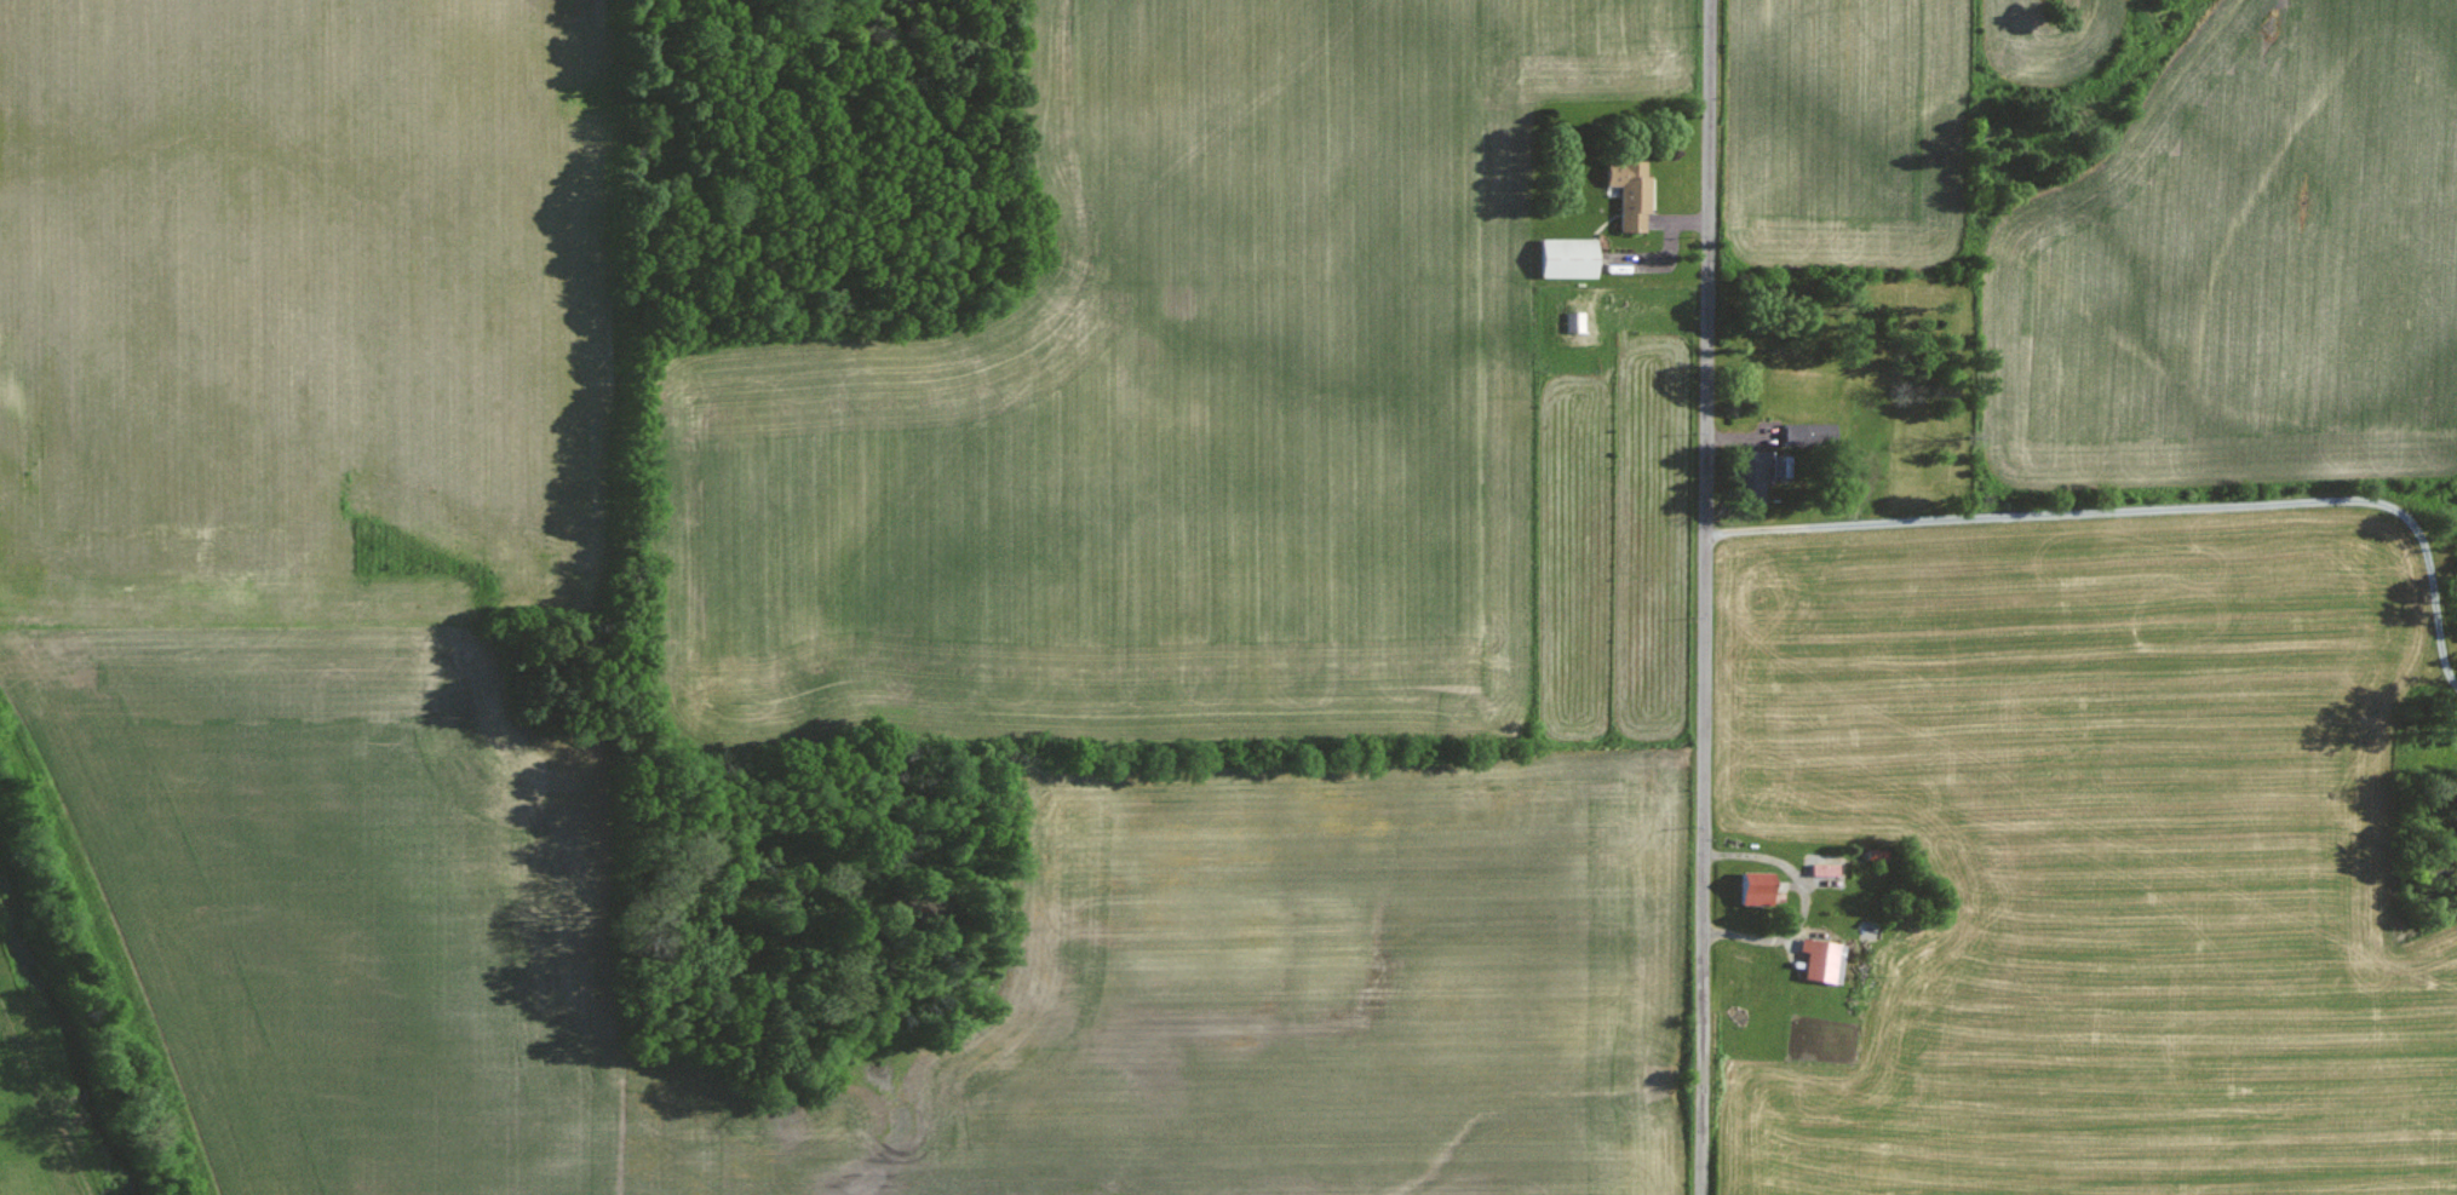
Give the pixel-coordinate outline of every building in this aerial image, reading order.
[(1615,186),(1615,231),(1644,231),(1644,161),(1601,161),(1601,186),(1615,186)] [(1595,239),(1534,239),(1534,279),(1595,279),(1595,239)] [(1764,503),(1765,449),(1731,448),(1729,502),(1764,503)] [(1763,873),(1732,873),(1732,905),(1763,905),(1763,873)] [(1840,946),(1805,937),(1795,977),(1829,986),(1840,946)]
